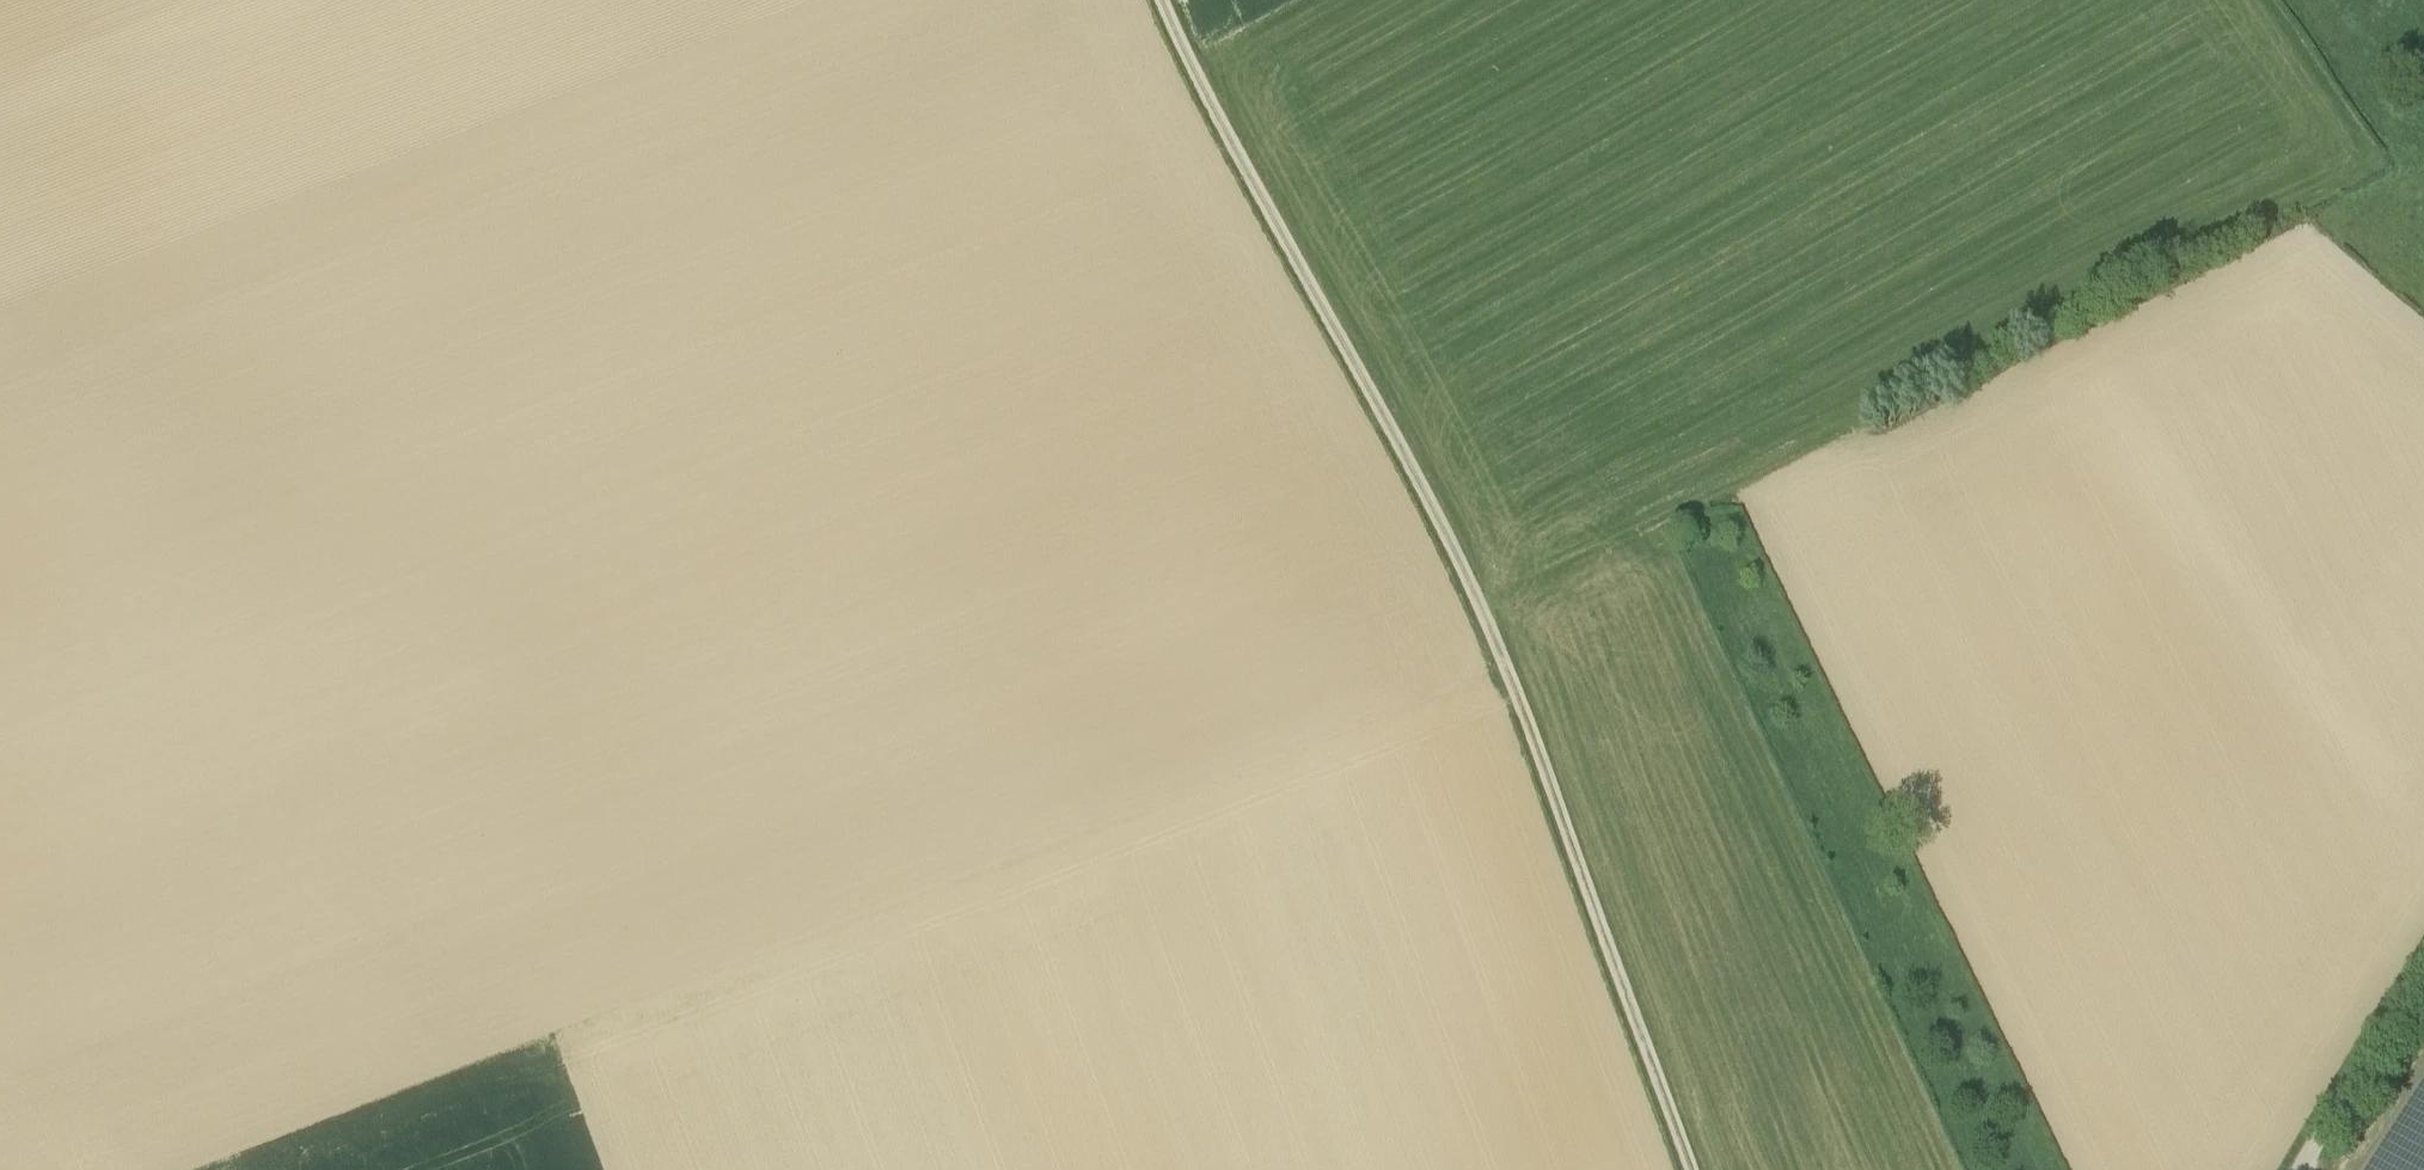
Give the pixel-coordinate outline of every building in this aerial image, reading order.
[(2374,1169),(2423,1169),(2423,1085),(2374,1169)]
